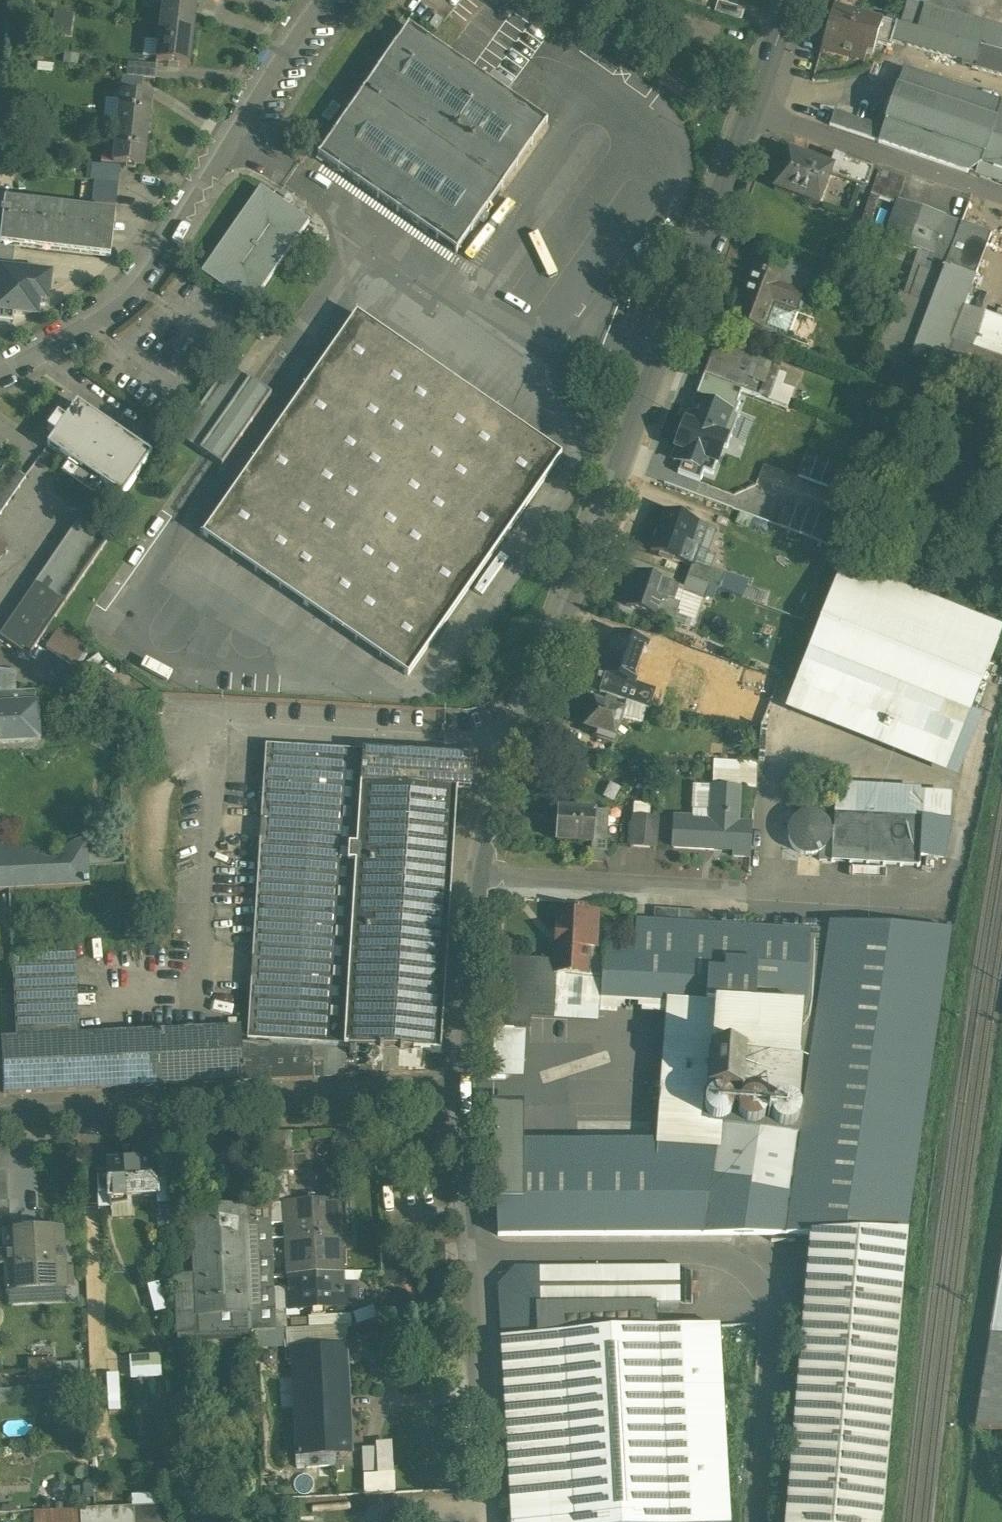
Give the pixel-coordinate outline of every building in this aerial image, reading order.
[(162,5),(160,24),(194,28),(197,0),(163,0),(162,5)] [(908,4),(929,10),(932,0),(909,0),(908,4)] [(744,9),(717,2),(714,13),(741,22),(744,9)] [(908,4),(900,27),(951,41),(979,49),(1001,55),(1001,31),(985,26),(964,20),(929,10),(908,4)] [(883,22),(836,8),(822,57),(849,65),(850,60),(864,64),(867,54),(873,56),(876,44),(883,22)] [(71,32),(72,11),(52,10),(52,32),(71,32)] [(900,27),(883,22),(876,44),(890,48),(891,44),(946,59),(951,41),(900,27)] [(194,28),(160,24),(156,62),(190,66),(194,28)] [(486,82),(405,26),(313,156),(454,254),(545,124),(504,95),(486,82)] [(979,49),(951,41),(946,59),(973,67),(974,67),(979,49)] [(979,49),(974,67),(973,67),(972,71),(1001,78),(1001,55),(979,49)] [(158,67),(131,64),(129,78),(157,81),(158,67)] [(509,88),(491,75),(486,82),(504,95),(509,88)] [(903,76),(885,130),(880,144),(970,175),(983,166),(1001,173),(1001,107),(903,76)] [(153,99),(122,96),(118,130),(149,134),(153,99)] [(860,122),(837,113),(832,127),(855,135),(860,122)] [(885,130),(860,122),(855,135),(880,144),(885,130)] [(149,134),(118,130),(115,165),(146,169),(149,134)] [(830,168),(789,153),(774,190),(818,206),(829,176),(832,169),(830,168)] [(871,171),(834,158),(830,168),(832,169),(829,176),(865,188),(871,171)] [(120,172),(93,170),(92,180),(97,181),(119,183),(120,172)] [(903,182),(877,173),(870,195),(896,204),(897,200),(903,182)] [(119,183),(97,181),(94,203),(117,206),(119,183)] [(260,188),(220,246),(211,240),(208,245),(216,251),(202,272),(249,306),(307,222),(260,188)] [(945,216),(897,200),(896,204),(884,239),(932,255),(945,216)] [(5,203),(3,214),(1,214),(0,219),(3,219),(0,244),(0,247),(16,249),(110,259),(115,215),(5,203)] [(920,267),(909,299),(928,306),(961,223),(945,216),(932,255),(926,270),(920,267)] [(945,266),(975,278),(990,237),(960,226),(945,266)] [(14,262),(16,249),(0,247),(0,260),(14,262)] [(787,270),(757,258),(733,320),(755,329),(766,302),(774,305),(796,314),(804,292),(782,284),(787,270)] [(13,273),(14,262),(0,260),(0,278),(1,272),(13,273)] [(945,266),(909,361),(939,372),(951,342),(975,278),(945,266)] [(1,272),(0,278),(0,322),(13,323),(14,314),(36,316),(37,302),(47,303),(49,277),(13,273),(1,272)] [(909,299),(898,295),(876,355),(904,365),(928,306),(909,299)] [(785,340),(796,314),(774,305),(763,331),(785,340)] [(560,456),(354,315),(204,537),(409,680),(560,456)] [(951,342),(939,372),(1001,395),(1001,361),(951,342)] [(764,364),(716,346),(705,377),(742,391),(746,380),(752,382),(757,369),(762,371),(764,364)] [(760,392),(758,397),(767,401),(777,374),(779,369),(770,366),(760,392)] [(270,397),(228,368),(180,440),(222,468),(270,397)] [(793,392),(781,387),(785,377),(777,374),(767,401),(787,408),(793,392)] [(742,391),(705,377),(697,399),(736,415),(740,405),(737,404),(742,391)] [(736,415),(697,399),(688,423),(686,422),(676,448),(677,449),(673,461),(682,464),(678,474),(700,482),(704,472),(712,476),(723,448),(727,450),(740,416),(736,415)] [(132,444),(77,406),(48,448),(103,486),(132,444)] [(132,444),(103,486),(122,499),(151,457),(132,444)] [(817,458),(806,454),(798,477),(809,481),(817,458)] [(828,463),(817,458),(809,481),(820,485),(828,463)] [(839,467),(828,463),(820,485),(831,489),(839,467)] [(0,472),(0,520),(27,481),(6,464),(0,472)] [(850,471),(839,467),(831,489),(842,493),(850,471)] [(796,507),(786,503),(778,526),(788,531),(796,507)] [(831,520),(796,507),(788,531),(822,542),(831,520)] [(697,525),(659,512),(652,531),(658,533),(651,552),(692,566),(693,565),(698,549),(689,546),(697,525)] [(101,530),(82,519),(35,588),(63,607),(111,537),(101,530)] [(920,556),(906,552),(899,576),(932,585),(935,572),(917,567),(920,556)] [(714,573),(693,565),(692,566),(687,579),(709,587),(714,573)] [(843,567),(793,692),(954,754),(1001,632),(1001,630),(843,567)] [(679,587),(639,573),(627,607),(657,617),(663,600),(673,604),(674,602),(679,587)] [(709,587),(687,579),(682,592),(704,600),(709,587)] [(63,607),(35,588),(0,639),(28,658),(63,607)] [(673,604),(663,600),(657,617),(673,622),(679,604),(674,602),(673,604)] [(645,647),(616,637),(603,674),(606,675),(633,684),(633,683),(645,647)] [(75,649),(51,638),(46,650),(69,661),(75,649)] [(679,645),(659,638),(654,652),(674,659),(679,645)] [(633,684),(606,675),(600,693),(649,710),(656,692),(633,683),(633,684)] [(35,743),(37,742),(40,740),(41,736),(40,733),(38,690),(0,692),(0,745),(35,743)] [(954,754),(793,692),(787,710),(947,771),(954,754)] [(624,714),(593,703),(584,730),(600,735),(615,740),(624,714)] [(615,740),(600,735),(598,740),(613,746),(615,740)] [(473,756),(266,748),(249,1039),(346,1046),(346,1047),(415,1051),(425,1051),(439,1052),(458,789),(471,789),(473,756)] [(757,765),(714,763),(713,788),(739,789),(756,790),(757,765)] [(692,820),(674,818),(672,848),(714,850),(714,848),(734,849),(733,856),(749,858),(751,827),(737,826),(739,789),(713,788),(710,823),(692,822),(692,820)] [(946,801),(837,792),(836,813),(887,816),(923,818),(946,819),(946,801)] [(596,814),(559,811),(557,844),(592,846),(594,846),(595,831),(596,814)] [(829,842),(831,834),(829,826),(824,819),(817,815),(809,813),(801,815),(794,820),(790,827),(788,835),(790,843),(795,850),(801,854),(810,856),(818,854),(825,849),(829,842)] [(836,813),(834,813),(833,830),(832,845),(831,862),(885,865),(887,816),(836,813)] [(923,818),(887,816),(885,865),(919,867),(920,857),(923,818)] [(659,819),(633,817),(630,847),(656,849),(659,819)] [(950,820),(923,818),(920,857),(943,859),(950,820)] [(607,832),(595,831),(594,846),(592,846),(591,853),(606,854),(607,832)] [(832,845),(828,844),(827,846),(825,849),(823,851),(820,853),(820,861),(831,862),(832,845)] [(0,858),(0,891),(91,887),(89,850),(81,852),(75,856),(70,863),(68,871),(0,858)] [(598,918),(559,915),(555,963),(556,963),(555,973),(586,975),(588,951),(596,951),(598,918)] [(828,932),(636,921),(634,958),(757,965),(754,1006),(777,1007),(774,1056),(751,1055),(751,1056),(743,1056),(741,1097),(723,1096),(713,1162),(702,1235),(811,1235),(905,1234),(950,931),(829,923),(828,932)] [(596,951),(588,951),(586,975),(602,977),(604,956),(604,952),(596,951)] [(634,958),(604,956),(602,977),(601,1009),(616,1010),(616,1000),(711,1005),(754,1007),(754,1006),(757,965),(634,958)] [(75,958),(12,961),(16,1040),(78,1038),(75,958)] [(555,963),(499,959),(495,1031),(510,1032),(516,1028),(517,1005),(526,1005),(554,1007),(555,973),(556,963),(555,963)] [(586,975),(555,973),(554,1007),(601,1009),(602,977),(586,975)] [(12,1004),(0,1005),(0,1020),(12,1019),(12,1004)] [(516,1028),(510,1032),(495,1031),(491,1078),(522,1080),(526,1005),(517,1005),(516,1028)] [(754,1007),(711,1005),(709,1053),(743,1054),(743,1056),(751,1056),(751,1055),(754,1007)] [(777,1007),(754,1006),(754,1007),(751,1055),(774,1056),(777,1007)] [(16,1040),(1,1041),(3,1093),(244,1082),(244,1080),(242,1044),(242,1030),(78,1038),(16,1040)] [(312,1049),(242,1044),(244,1080),(313,1076),(312,1049)] [(346,1051),(312,1049),(313,1076),(313,1079),(344,1077),(346,1051)] [(349,1054),(348,1056),(349,1058),(350,1060),(352,1061),(354,1061),(356,1061),(358,1060),(359,1058),(359,1056),(359,1054),(358,1052),(356,1051),(354,1051),(352,1051),(350,1053),(349,1054)] [(425,1051),(415,1051),(415,1060),(424,1060),(425,1051)] [(375,1062),(375,1059),(375,1057),(373,1055),(371,1053),(368,1053),(366,1053),(364,1055),(362,1057),(362,1060),(362,1062),(364,1064),(366,1066),(368,1066),(371,1066),(373,1064),(375,1062)] [(743,1054),(709,1053),(707,1095),(723,1096),(741,1097),(743,1056),(743,1054)] [(616,1104),(618,1096),(616,1087),(611,1080),(604,1076),(596,1074),(587,1076),(580,1081),(576,1088),(574,1096),(576,1105),(581,1112),(588,1116),(596,1118),(605,1116),(612,1111),(616,1104)] [(659,1104),(661,1097),(659,1089),(655,1082),(648,1078),(640,1077),(632,1078),(626,1083),(621,1089),(620,1097),(622,1105),(626,1112),(633,1116),(641,1117),(648,1116),(655,1111),(659,1104)] [(512,1105),(492,1106),(496,1195),(516,1195),(514,1146),(512,1105)] [(522,1145),(514,1146),(515,1164),(522,1163),(523,1163),(522,1145)] [(292,1149),(268,1150),(269,1174),(288,1173),(293,1173),(292,1149)] [(143,1163),(107,1165),(109,1199),(157,1197),(155,1159),(143,1159),(143,1163)] [(713,1162),(523,1163),(522,1163),(515,1164),(516,1195),(496,1195),(498,1236),(702,1235),(713,1162)] [(0,1172),(0,1204),(9,1204),(7,1172),(0,1172)] [(288,1173),(269,1174),(270,1206),(290,1204),(288,1173)] [(170,1202),(156,1203),(158,1231),(171,1230),(170,1202)] [(290,1204),(270,1206),(271,1225),(285,1224),(288,1275),(342,1273),(338,1202),(290,1204)] [(271,1225),(270,1206),(245,1207),(250,1312),(197,1314),(198,1335),(255,1332),(275,1331),(271,1225)] [(245,1207),(192,1209),(195,1274),(197,1314),(250,1312),(245,1207)] [(61,1233),(8,1235),(10,1292),(64,1290),(61,1233)] [(811,1235),(803,1306),(806,1307),(787,1521),(879,1521),(897,1314),(905,1234),(811,1235)] [(679,1267),(515,1268),(498,1285),(501,1339),(540,1337),(563,1335),(656,1330),(653,1307),(679,1307),(679,1267)] [(342,1273),(288,1275),(289,1311),(311,1310),(312,1317),(324,1317),(324,1311),(356,1309),(355,1284),(343,1284),(342,1273)] [(195,1274),(174,1275),(177,1336),(198,1335),(197,1314),(195,1274)] [(352,1314),(332,1315),(332,1327),(345,1327),(353,1326),(352,1314)] [(753,1323),(728,1325),(728,1334),(753,1333),(753,1323)] [(332,1327),(323,1328),(324,1336),(345,1335),(345,1327),(332,1327)] [(656,1330),(667,1521),(732,1521),(721,1327),(656,1330)] [(275,1331),(255,1332),(255,1348),(287,1346),(286,1330),(275,1331)] [(563,1335),(573,1521),(667,1521),(656,1330),(563,1335)] [(501,1339),(511,1521),(573,1521),(563,1335),(501,1339)] [(990,1335),(975,1427),(1001,1431),(1001,1337),(991,1335),(990,1335)] [(346,1347),(291,1349),(291,1350),(286,1350),(286,1361),(292,1361),(297,1456),(340,1454),(351,1453),(346,1347)] [(29,1378),(46,1378),(45,1358),(29,1358),(29,1378)] [(113,1463),(160,1460),(159,1442),(112,1444),(113,1463)] [(377,1448),(363,1449),(364,1474),(378,1473),(377,1448)] [(340,1454),(297,1456),(297,1468),(332,1466),(333,1472),(343,1471),(342,1460),(340,1460),(340,1454)] [(169,1505),(157,1506),(158,1518),(170,1517),(169,1505)] [(133,1507),(134,1521),(158,1521),(158,1518),(157,1506),(133,1507)] [(33,1512),(34,1521),(80,1521),(80,1510),(33,1512)]
